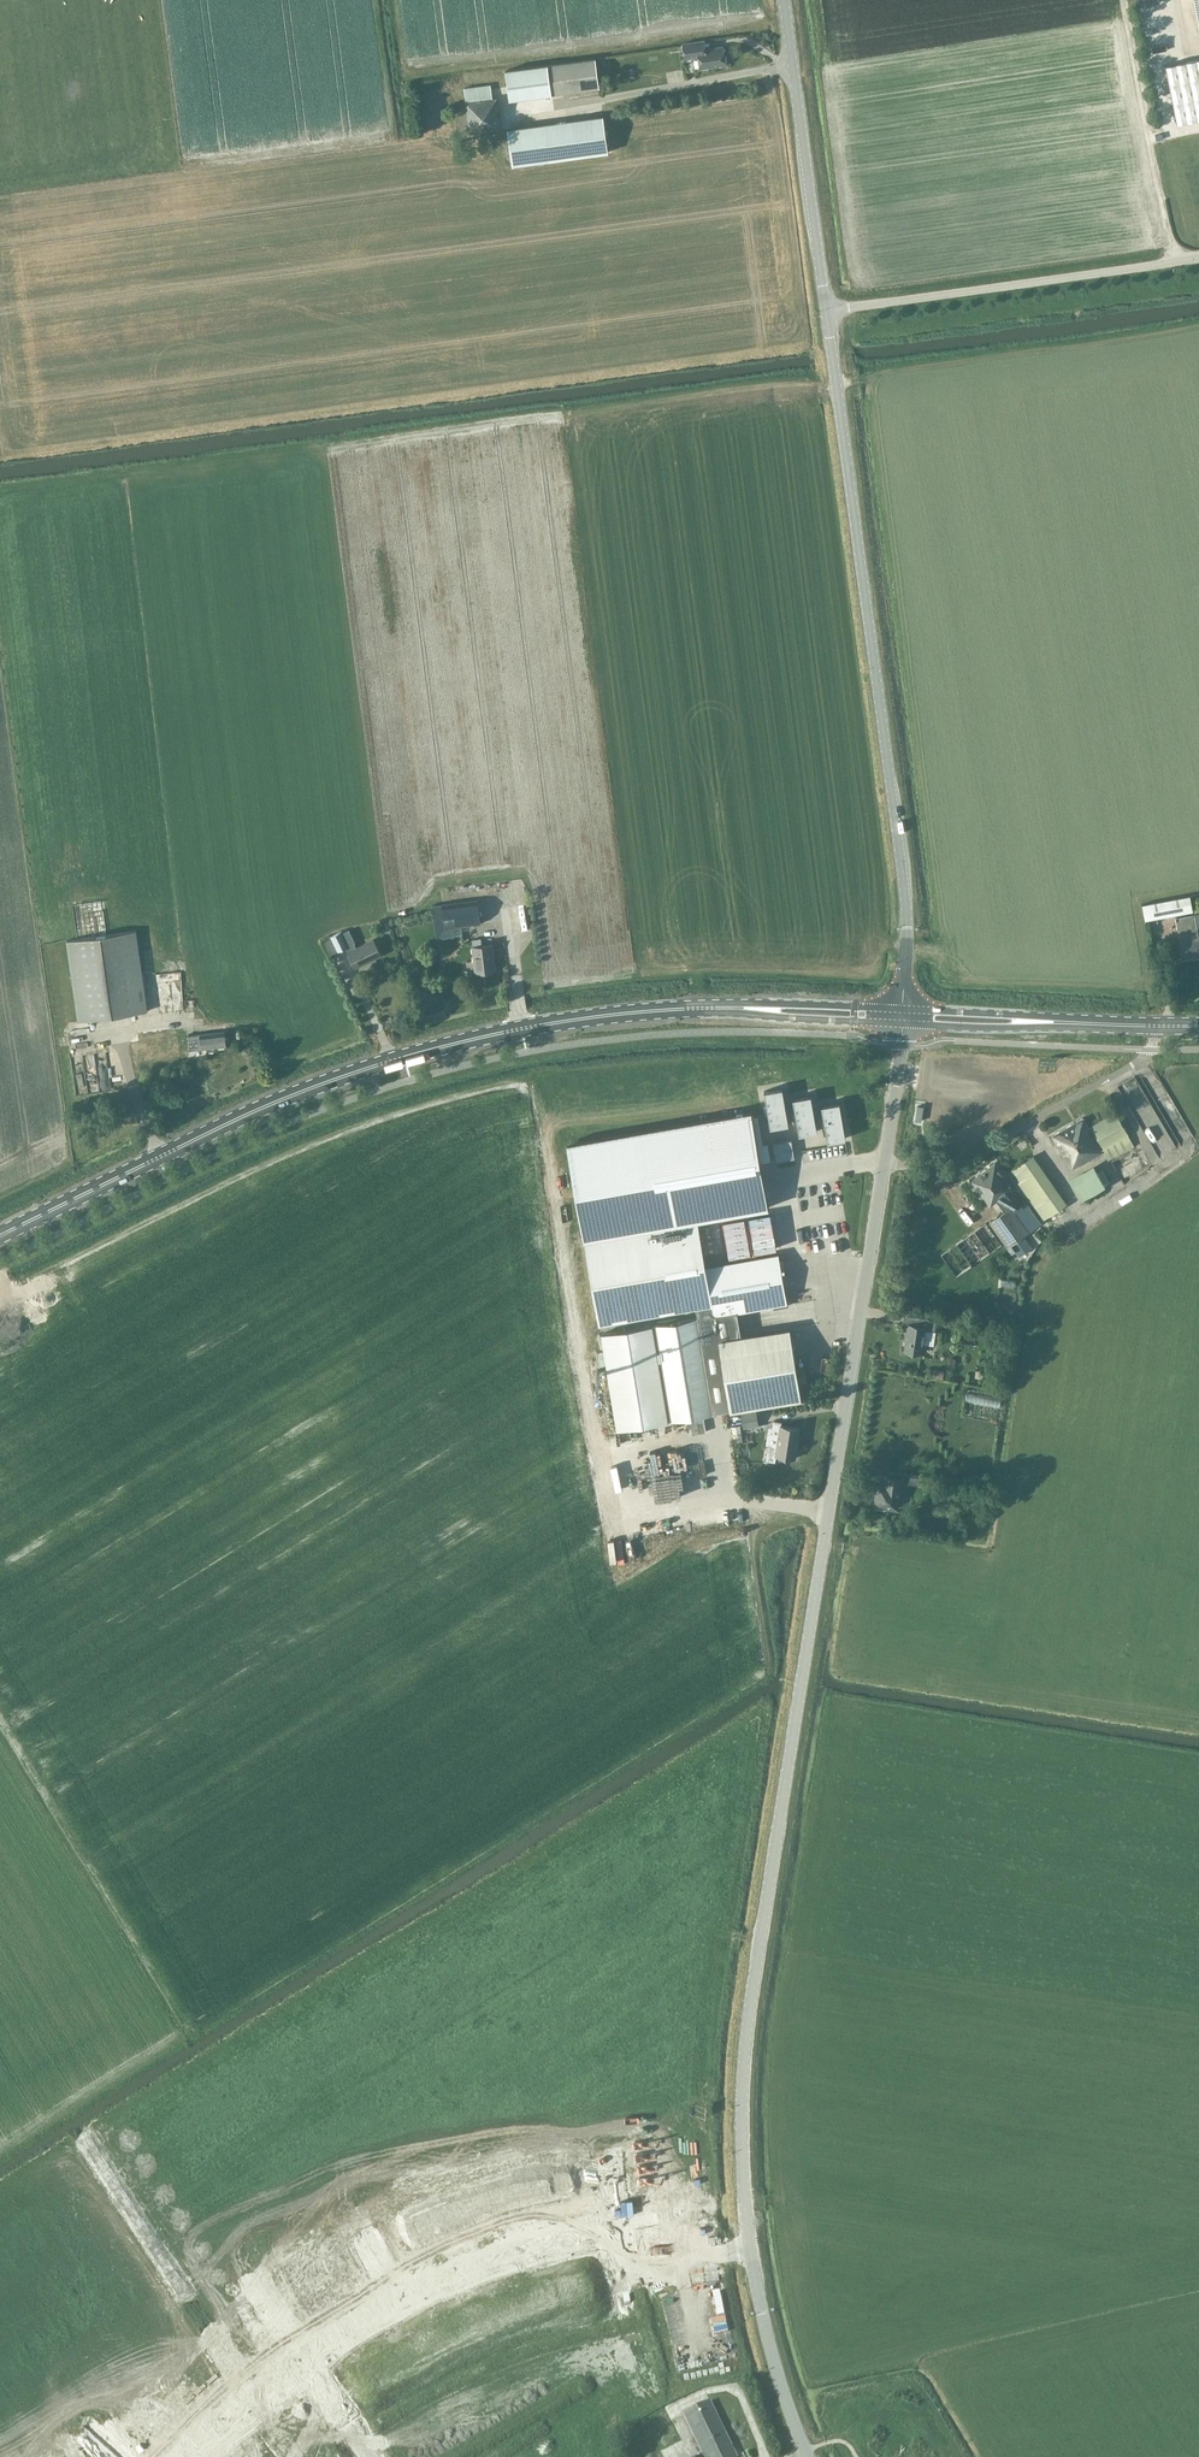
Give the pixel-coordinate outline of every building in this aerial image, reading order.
[(700,68),(725,64),(723,46),(706,49),(704,40),(683,44),(685,58),(698,56),(700,68)] [(547,65),(551,94),(599,87),(595,58),(547,65)] [(1164,65),(1175,123),(1198,119),(1198,58),(1164,65)] [(551,94),(547,65),(505,71),(509,100),(551,94)] [(466,102),(470,133),(477,132),(477,136),(482,135),(482,132),(501,129),(497,98),(492,99),(491,85),(465,88),(466,102)] [(592,105),(582,107),(584,113),(593,111),(592,105)] [(512,165),(608,152),(603,116),(507,129),(512,165)] [(1145,919),(1193,911),(1190,896),(1142,904),(1145,919)] [(480,923),(477,899),(442,903),(445,927),(480,923)] [(1198,928),(1198,913),(1195,914),(1175,917),(1178,931),(1178,932),(1183,959),(1198,956),(1198,935),(1198,928)] [(350,945),(347,946),(356,966),(382,954),(374,939),(357,947),(355,943),(356,942),(350,929),(343,932),(350,945)] [(136,930),(66,940),(78,1021),(147,1011),(136,930)] [(347,946),(350,945),(343,932),(342,930),(332,935),(339,950),(347,946)] [(494,944),(482,945),(481,939),(471,940),(472,946),(474,973),(497,971),(494,944)] [(178,971),(154,970),(154,982),(178,983),(178,971)] [(188,1035),(190,1050),(209,1048),(209,1050),(217,1049),(217,1047),(227,1045),(227,1044),(229,1041),(229,1038),(226,1037),(225,1031),(188,1035)] [(107,1067),(115,1065),(112,1050),(104,1051),(107,1067)] [(69,1056),(74,1070),(82,1067),(77,1053),(69,1056)] [(783,1088),(765,1091),(771,1127),(789,1124),(783,1088)] [(793,1098),(799,1134),(818,1131),(811,1095),(793,1098)] [(840,1102),(822,1105),(828,1141),(846,1138),(840,1102)] [(1127,1134),(1128,1134),(1116,1112),(1089,1128),(1084,1118),(1053,1136),(1071,1168),(1080,1162),(1081,1164),(1104,1151),(1109,1160),(1134,1146),(1127,1134)] [(697,1221),(698,1221),(698,1220),(768,1207),(769,1207),(769,1206),(768,1206),(751,1114),(568,1146),(578,1206),(584,1237),(582,1237),(583,1239),(584,1239),(659,1225),(660,1228),(687,1223),(697,1221)] [(1012,1138),(1017,1149),(1029,1144),(1023,1133),(1012,1138)] [(929,1148),(936,1142),(933,1137),(925,1143),(929,1148)] [(795,1157),(792,1139),(774,1142),(777,1161),(795,1157)] [(1063,1206),(1030,1158),(1011,1171),(1044,1219),(1063,1206)] [(1008,1194),(1016,1189),(997,1163),(971,1181),(989,1206),(997,1200),(998,1202),(999,1202),(1008,1194)] [(1081,1199),(1105,1186),(1104,1185),(1110,1182),(1102,1167),(1072,1184),(1081,1199)] [(1008,1194),(999,1202),(1005,1210),(1011,1206),(1013,1209),(1017,1206),(1008,1194)] [(1011,1244),(1030,1232),(1041,1223),(1025,1201),(1017,1206),(1013,1209),(1011,1206),(1005,1210),(989,1221),(1012,1253),(1015,1250),(1011,1244)] [(755,1252),(776,1249),(770,1213),(749,1217),(755,1252)] [(750,1253),(744,1217),(723,1221),(729,1257),(750,1253)] [(777,1254),(706,1266),(698,1221),(584,1241),(599,1324),(696,1307),(698,1317),(602,1333),(618,1429),(713,1413),(713,1412),(730,1409),(730,1410),(801,1400),(789,1328),(740,1335),(737,1311),(786,1302),(777,1254)] [(956,1276),(1002,1244),(986,1222),(941,1254),(956,1276)] [(949,1323),(950,1312),(941,1310),(940,1322),(949,1323)] [(935,1331),(937,1319),(921,1317),(920,1325),(908,1324),(904,1350),(922,1352),(923,1343),(934,1345),(936,1331),(935,1331)] [(818,1380),(824,1357),(814,1354),(808,1377),(818,1380)] [(981,1418),(992,1418),(993,1398),(963,1396),(963,1404),(981,1405),(981,1418)] [(744,1427),(759,1425),(756,1409),(742,1411),(744,1427)] [(796,1458),(800,1428),(781,1425),(781,1422),(774,1421),(773,1428),(779,1429),(777,1445),(769,1444),(767,1460),(775,1461),(776,1455),(796,1458)] [(732,1427),(735,1443),(743,1441),(741,1426),(732,1427)] [(671,1466),(672,1477),(694,1477),(693,1465),(671,1466)] [(909,1476),(908,1484),(921,1485),(922,1477),(909,1476)] [(899,1509),(902,1479),(886,1477),(885,1484),(877,1484),(875,1506),(899,1509)] [(545,2187),(532,2190),(537,2213),(548,2211),(550,2210),(545,2187)] [(585,2263),(572,2266),(578,2290),(591,2287),(585,2263)] [(572,2266),(559,2270),(565,2293),(578,2290),(572,2266)] [(354,2269),(343,2276),(355,2297),(367,2290),(354,2269)] [(559,2269),(547,2272),(547,2273),(553,2296),(565,2293),(559,2270),(559,2269)] [(343,2276),(331,2283),(344,2304),(355,2297),(343,2276)] [(331,2283),(320,2290),(333,2311),(344,2304),(331,2283)] [(320,2290),(309,2297),(322,2317),(322,2318),(333,2311),(320,2290)] [(309,2297),(298,2304),(310,2325),(322,2317),(309,2297)] [(390,2338),(378,2345),(391,2365),(402,2359),(390,2338)] [(378,2345),(367,2351),(380,2372),(391,2365),(378,2345)] [(356,2358),(344,2365),(357,2386),(369,2379),(356,2358)] [(418,2377),(414,2379),(419,2387),(423,2385),(418,2377)] [(414,2379),(410,2382),(415,2389),(419,2387),(414,2379)] [(396,2390),(392,2393),(397,2400),(401,2398),(396,2390)] [(392,2393),(388,2395),(393,2403),(397,2400),(392,2393)] [(710,2400),(683,2414),(702,2454),(697,2456),(737,2456),(710,2400)] [(367,2407),(363,2410),(368,2417),(372,2414),(367,2407)] [(644,2451),(640,2440),(632,2444),(637,2454),(644,2451)]
